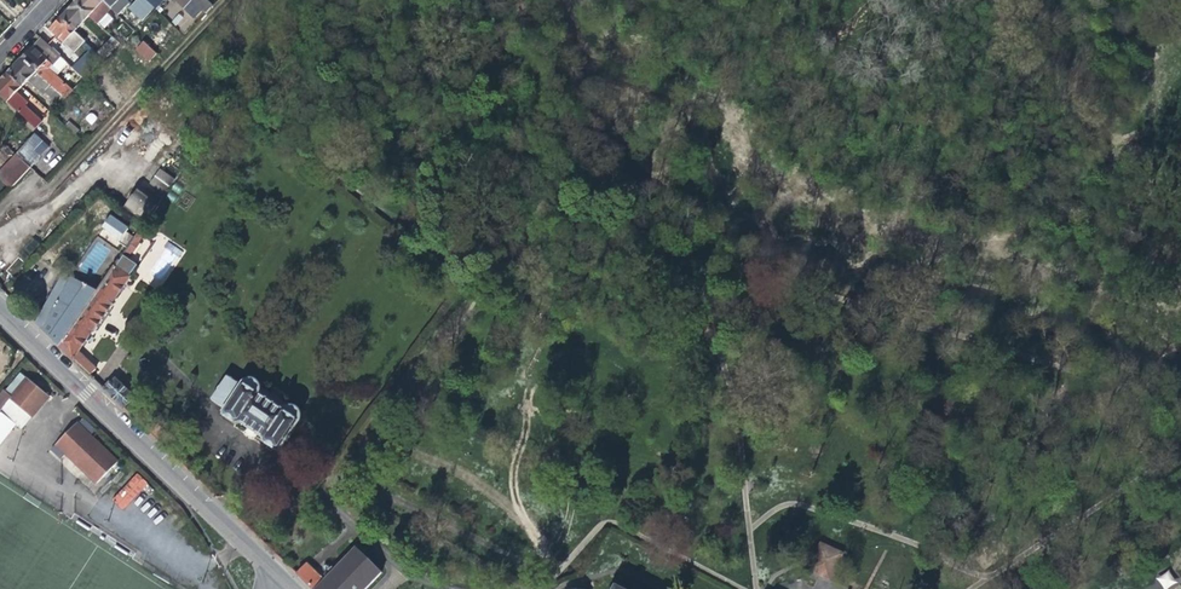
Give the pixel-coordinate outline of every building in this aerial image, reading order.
[(89,17),(96,24),(111,9),(109,7),(101,0),(77,0),(74,3),(89,17)] [(191,1),(190,0),(175,0),(184,8),(191,1)] [(191,1),(205,14),(212,6),(206,0),(192,0),(191,1)] [(75,32),(89,17),(74,3),(68,10),(60,18),(75,32)] [(64,43),(75,32),(60,18),(55,24),(50,30),(64,43)] [(115,42),(111,38),(97,53),(101,57),(103,59),(117,44),(115,42)] [(31,49),(22,59),(63,98),(64,99),(73,90),(72,89),(56,75),(67,63),(61,57),(41,39),(31,49)] [(147,62),(157,53),(144,40),(134,49),(147,62)] [(90,47),(71,67),(82,78),(83,79),(103,59),(101,57),(97,53),(90,47)] [(13,67),(7,73),(23,88),(28,81),(43,96),(45,93),(57,105),(58,105),(64,99),(63,98),(22,59),(13,67)] [(23,88),(7,73),(1,80),(0,81),(0,95),(8,103),(35,128),(42,121),(26,106),(28,103),(17,93),(23,88)] [(84,120),(92,125),(98,117),(90,111),(84,120)] [(30,167),(17,156),(0,173),(0,179),(11,188),(30,167)] [(159,168),(150,183),(166,193),(175,178),(159,168)] [(126,208),(145,223),(157,206),(137,192),(126,208)] [(117,243),(129,226),(110,214),(99,230),(117,243)] [(124,250),(130,254),(141,237),(135,233),(124,250)] [(135,253),(144,256),(149,240),(139,237),(135,253)] [(130,275),(136,265),(122,256),(97,293),(60,346),(75,361),(132,277),(130,275)] [(36,323),(43,330),(70,280),(62,276),(36,323)] [(97,293),(70,280),(43,330),(60,346),(97,293)] [(7,398),(27,414),(35,404),(39,407),(48,396),(26,377),(24,379),(18,374),(3,392),(8,397),(7,398)] [(278,450),(280,452),(301,421),(301,420),(301,419),(301,418),(302,418),(302,417),(302,416),(302,415),(302,414),(301,413),(301,412),(301,411),(300,410),(300,409),(299,409),(298,408),(298,407),(297,407),(296,406),(295,406),(294,405),(293,405),(292,405),(291,405),(290,405),(289,405),(288,405),(287,406),(286,406),(285,407),(284,407),(283,408),(283,409),(260,393),(260,392),(261,391),(261,390),(261,389),(261,388),(261,387),(261,386),(261,385),(260,384),(260,383),(259,382),(259,381),(258,381),(258,380),(257,380),(256,379),(255,378),(254,378),(253,378),(252,378),(251,378),(250,378),(249,378),(248,378),(247,378),(246,379),(245,380),(244,380),(244,381),(243,381),(243,382),(241,385),(228,376),(226,376),(213,397),(212,399),(225,408),(222,412),(223,412),(222,414),(238,426),(241,424),(264,440),(263,443),(277,452),(278,450)] [(116,378),(105,389),(125,408),(135,398),(116,378)] [(30,418),(39,407),(35,404),(27,414),(30,418)] [(76,423),(58,441),(76,459),(73,462),(95,484),(117,462),(76,423)] [(55,445),(73,462),(76,459),(58,441),(55,445)] [(136,472),(112,499),(124,510),(148,483),(136,472)] [(297,573),(313,588),(368,588),(384,573),(355,546),(324,579),(307,563),(297,573)] [(807,571),(831,583),(842,559),(818,548),(807,571)] [(1177,583),(1169,570),(1156,577),(1163,588),(1166,588),(1177,583)]
